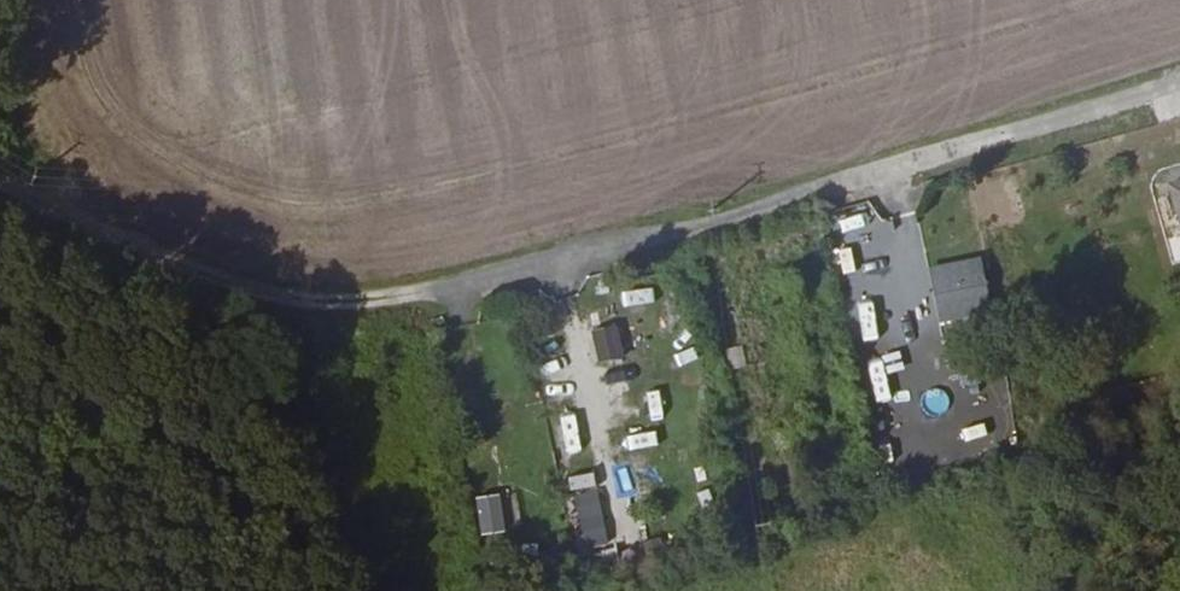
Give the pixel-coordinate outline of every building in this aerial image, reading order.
[(870,240),(864,221),(876,217),(871,200),(838,210),(849,246),(870,240)] [(977,255),(929,267),(943,324),(992,311),(977,255)] [(872,281),(848,288),(860,326),(884,319),(872,281)] [(598,361),(623,357),(618,325),(593,329),(598,361)] [(864,345),(865,375),(901,374),(900,343),(864,345)] [(547,363),(556,398),(572,394),(564,359),(547,363)] [(646,391),(651,420),(665,418),(660,389),(646,391)] [(553,421),(562,456),(586,450),(577,415),(553,421)] [(630,450),(659,445),(657,430),(628,435),(630,450)] [(569,476),(571,490),(598,487),(596,473),(569,476)] [(599,489),(575,493),(584,549),(608,545),(599,489)]
